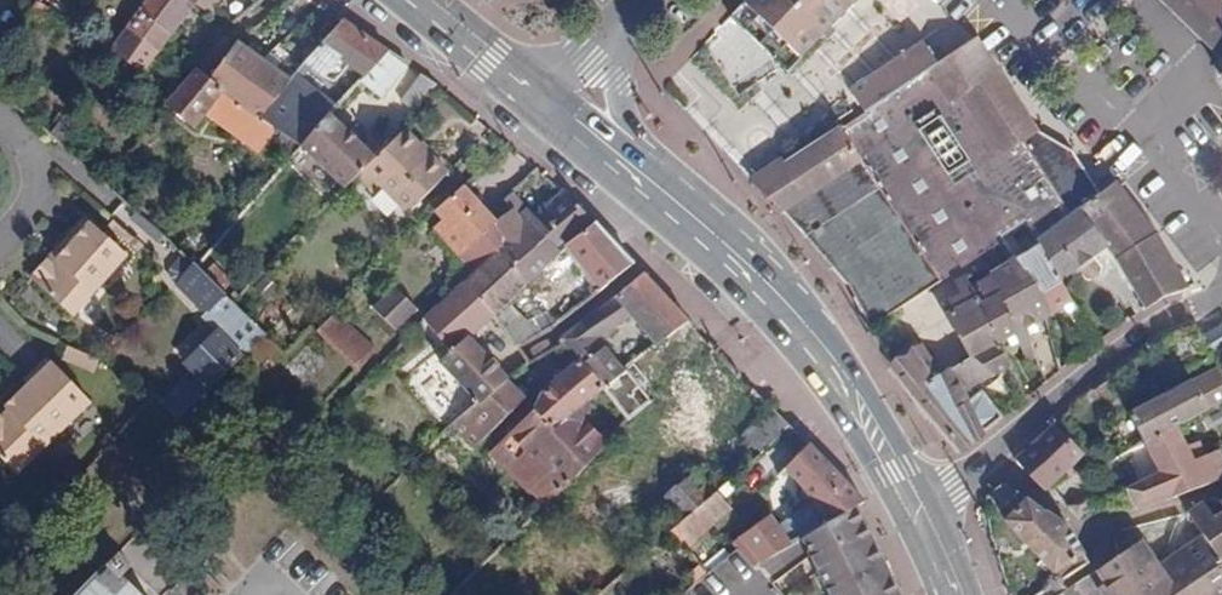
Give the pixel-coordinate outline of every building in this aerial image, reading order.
[(139,8),(126,26),(158,51),(160,49),(195,3),(197,0),(146,0),(139,8)] [(139,8),(146,0),(128,0),(139,8)] [(217,8),(207,0),(197,0),(195,3),(210,16),(215,10),(217,8)] [(727,19),(787,75),(797,68),(826,39),(864,0),(746,0),(727,19)] [(1177,0),(1160,0),(1221,60),(1221,44),(1177,0)] [(1221,44),(1221,0),(1177,0),(1221,44)] [(88,20),(76,10),(69,20),(83,30),(88,20)] [(388,50),(343,16),(341,20),(322,44),(298,67),(289,81),(261,119),(274,127),(301,144),(305,140),(328,114),(337,104),(342,99),(319,81),(339,59),(365,78),(372,71),(388,50)] [(109,48),(143,71),(158,51),(126,26),(109,48)] [(289,81),(236,41),(208,79),(213,83),(261,119),(289,81)] [(1033,133),(973,42),(967,46),(1026,137),(1033,133)] [(175,46),(168,55),(180,65),(188,56),(175,46)] [(1026,137),(967,46),(826,138),(869,208),(956,145),(1001,201),(1023,227),(1034,241),(1038,239),(1079,208),(1104,189),(1079,149),(1041,128),(1033,133),(1026,137)] [(381,97),(407,64),(388,50),(372,71),(365,78),(361,81),(381,97)] [(213,83),(208,79),(199,71),(170,104),(195,124),(207,112),(232,132),(237,127),(261,145),(274,127),(261,119),(213,83)] [(414,111),(435,85),(420,74),(399,101),(414,111)] [(328,114),(305,140),(301,144),(346,189),(366,170),(370,165),(376,159),(328,114)] [(376,159),(370,165),(366,170),(406,212),(447,173),(405,131),(376,159)] [(789,211),(859,281),(868,307),(875,325),(990,249),(971,222),(983,214),(1001,201),(956,145),(869,208),(826,138),(819,142),(782,166),(802,194),(789,211)] [(782,166),(753,185),(789,211),(802,194),(782,166)] [(1133,190),(1121,178),(1104,189),(1079,208),(1104,242),(1107,246),(1113,242),(1129,277),(1147,309),(1149,308),(1159,301),(1183,291),(1193,288),(1133,190)] [(492,219),(464,187),(436,210),(444,218),(435,227),(459,254),(494,222),(492,219)] [(518,199),(510,205),(514,210),(526,225),(553,258),(565,247),(569,243),(595,222),(570,195),(565,191),(534,218),(518,199)] [(1041,245),(1061,280),(1107,246),(1104,242),(1079,208),(1038,239),(1041,245)] [(526,225),(514,210),(494,222),(507,242),(526,225)] [(990,249),(1003,240),(983,214),(971,222),(990,249)] [(601,290),(633,265),(595,222),(569,243),(565,247),(601,290)] [(30,277),(71,315),(125,256),(92,224),(59,260),(51,255),(30,277)] [(553,258),(526,225),(507,242),(479,268),(508,301),(553,258)] [(1052,314),(1073,301),(1061,280),(1041,245),(1018,259),(1036,282),(1052,314)] [(186,364),(192,371),(160,402),(179,419),(264,331),(243,311),(234,302),(223,291),(204,273),(196,265),(184,254),(166,274),(203,311),(201,314),(219,331),(186,364)] [(1036,282),(1018,259),(993,275),(991,276),(1018,334),(1027,329),(1047,316),(1052,314),(1036,282)] [(232,283),(212,264),(204,273),(223,291),(232,283)] [(486,322),(495,313),(508,301),(479,268),(456,289),(486,322)] [(687,321),(644,274),(614,297),(629,314),(656,345),(665,338),(687,321)] [(1017,335),(1018,334),(991,276),(979,283),(986,297),(978,303),(998,338),(1000,342),(1001,344),(1017,335)] [(947,314),(974,296),(964,279),(956,283),(962,293),(942,305),(947,314)] [(418,309),(395,288),(375,309),(398,331),(418,309)] [(456,289),(433,310),(424,319),(452,352),(468,338),(476,332),(486,322),(456,289)] [(998,338),(978,303),(974,296),(947,314),(973,358),(1000,342),(998,338)] [(560,338),(563,342),(577,359),(603,390),(625,371),(600,340),(629,314),(614,297),(608,303),(560,338)] [(1221,348),(1221,310),(1199,327),(1218,351),(1221,348)] [(377,349),(337,312),(318,331),(358,368),(377,349)] [(675,347),(696,330),(687,321),(665,338),(675,347)] [(1035,378),(1044,373),(1027,329),(1018,334),(1017,335),(1035,378)] [(452,352),(440,361),(476,398),(481,403),(508,379),(468,338),(452,352)] [(979,385),(1011,367),(1001,344),(1000,342),(973,358),(962,364),(975,380),(979,385)] [(940,376),(921,345),(891,364),(926,408),(955,386),(946,373),(940,376)] [(544,507),(586,464),(601,450),(608,443),(577,411),(603,390),(577,359),(539,395),(534,410),(491,453),(544,507)] [(19,473),(90,403),(48,360),(26,382),(30,386),(6,408),(13,416),(5,424),(0,419),(0,455),(19,473)] [(975,380),(962,364),(946,373),(955,386),(959,391),(975,380)] [(1221,403),(1221,376),(1218,368),(1131,414),(1145,442),(1176,427),(1221,403)] [(628,369),(625,371),(603,390),(629,421),(654,401),(628,369)] [(481,403),(476,398),(452,423),(475,449),(526,397),(508,379),(481,403)] [(959,391),(955,386),(926,408),(962,452),(1004,418),(979,385),(975,380),(959,391)] [(753,400),(734,420),(745,431),(765,412),(753,400)] [(695,465),(719,442),(682,402),(658,423),(695,465)] [(742,435),(759,453),(761,452),(790,425),(771,406),(765,412),(745,431),(742,435)] [(1087,455),(1062,429),(1056,423),(1054,421),(1031,444),(1063,478),(1087,455)] [(781,472),(785,468),(809,445),(790,425),(761,452),(781,472)] [(1176,427),(1145,442),(1143,443),(1161,477),(1130,487),(1125,490),(1137,512),(1221,480),(1221,457),(1219,452),(1196,461),(1176,427)] [(1048,492),(1063,478),(1031,444),(1016,458),(1048,492)] [(803,488),(830,522),(837,518),(858,504),(864,500),(809,445),(785,468),(781,472),(773,480),(788,497),(803,488)] [(661,501),(679,525),(715,493),(697,473),(661,501)] [(1018,492),(1004,482),(992,493),(1004,505),(1007,502),(1018,492)] [(1007,502),(1015,511),(1028,498),(1018,492),(1007,502)] [(709,528),(731,511),(715,493),(679,525),(672,532),(687,550),(709,528)] [(1084,553),(1066,522),(1055,516),(1028,498),(1015,511),(1005,520),(1054,572),(1084,553)] [(1216,517),(1204,503),(1188,514),(1203,534),(1159,564),(1143,541),(1096,571),(1104,583),(1097,587),(1103,594),(1221,594),(1221,513),(1216,517)] [(805,535),(820,566),(864,543),(875,538),(858,504),(837,518),(830,522),(805,535)] [(772,515),(740,539),(760,564),(764,565),(784,548),(792,543),(772,515)] [(152,521),(118,555),(158,594),(164,594),(195,563),(152,521)] [(864,543),(870,559),(880,555),(875,538),(864,543)] [(880,555),(870,559),(864,543),(820,566),(834,594),(892,594),(880,555)] [(109,565),(106,563),(75,594),(140,594),(109,565)] [(1104,583),(1096,571),(1060,594),(1086,594),(1097,587),(1104,583)]
